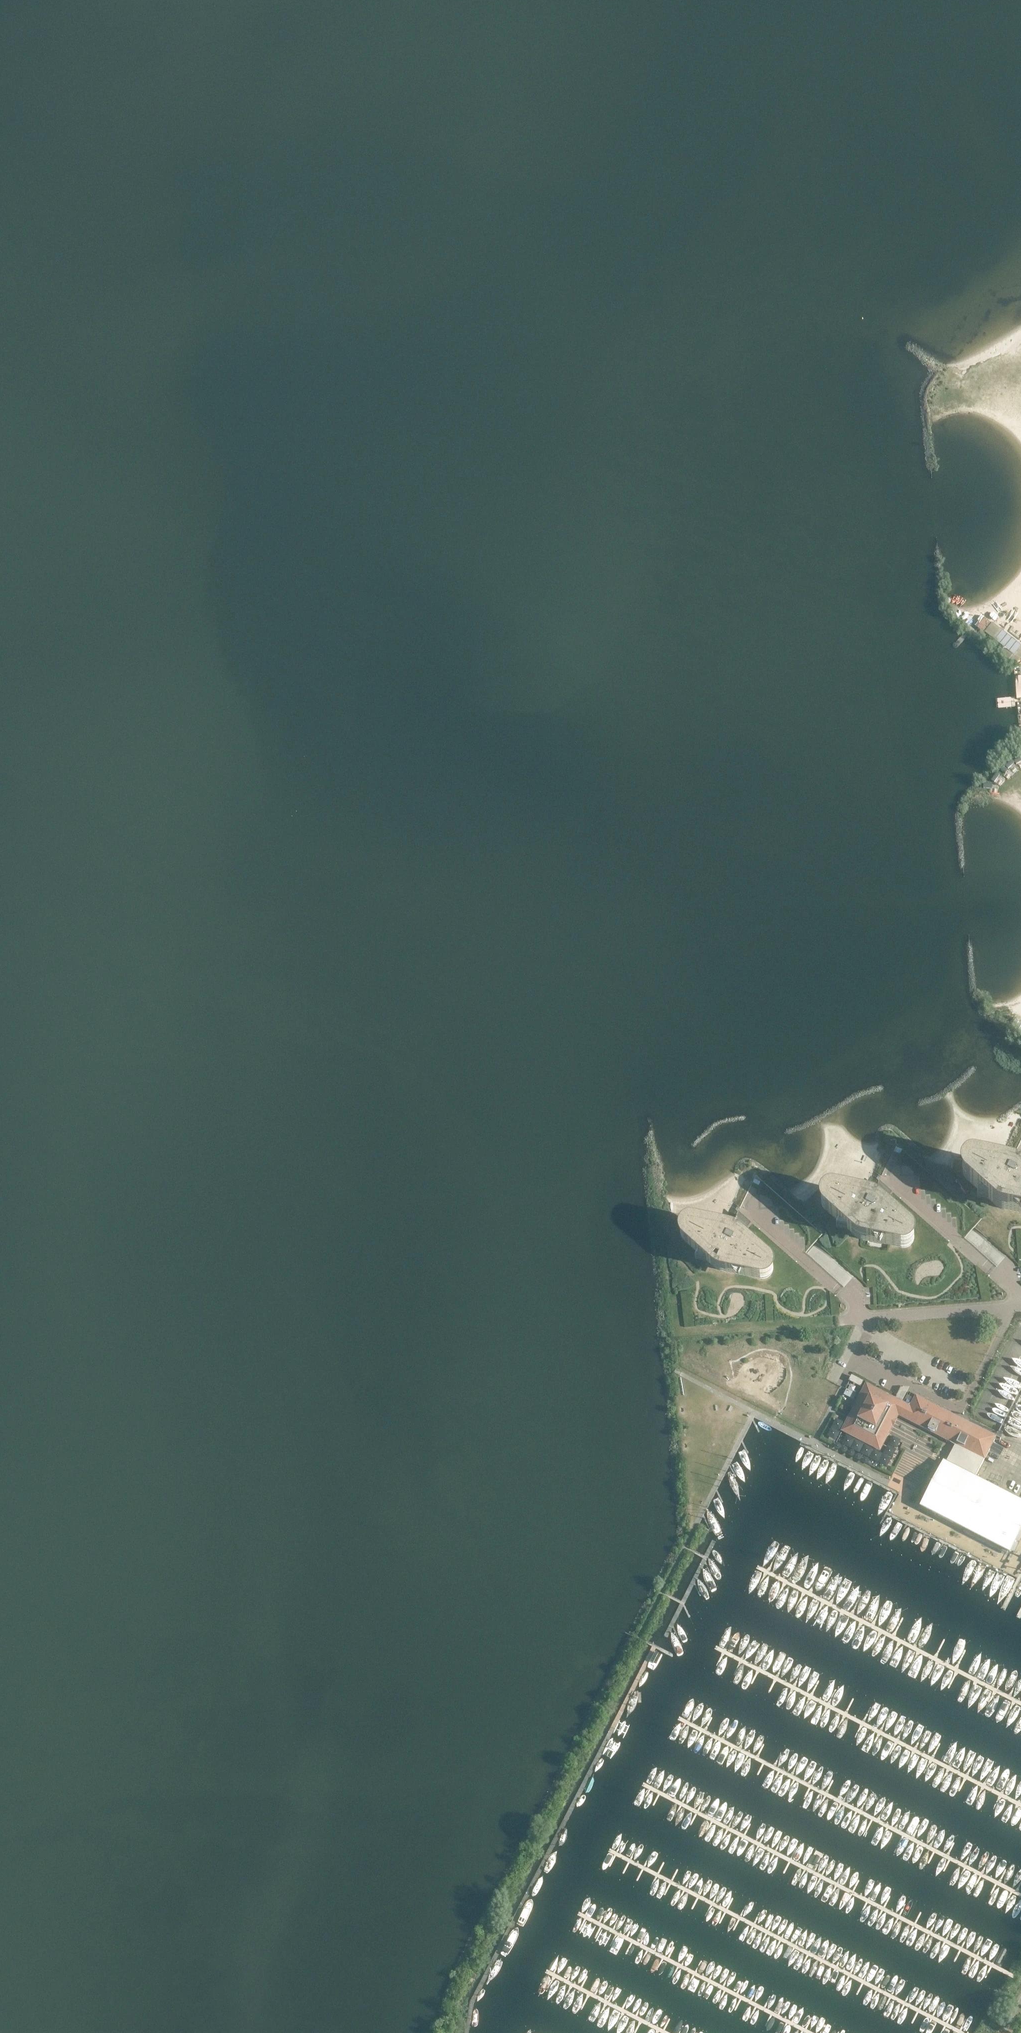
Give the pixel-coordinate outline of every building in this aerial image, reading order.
[(1002,631),(994,640),(1013,655),(1020,646),(1002,631)] [(893,1152),(899,1155),(902,1150),(896,1147),(893,1152)] [(1011,1168),(975,1161),(974,1161),(972,1161),(970,1161),(969,1162),(968,1162),(967,1163),(966,1164),(965,1164),(964,1166),(963,1167),(963,1168),(963,1169),(962,1170),(962,1171),(962,1173),(962,1174),(963,1175),(963,1176),(964,1178),(965,1179),(966,1179),(995,1205),(997,1207),(999,1208),(1000,1208),(1002,1209),(1004,1210),(1020,1213),(1020,1158),(1020,1156),(1014,1170),(1012,1169),(1012,1168),(1011,1168)] [(871,1199),(870,1199),(834,1192),(833,1192),(832,1191),(831,1192),(830,1192),(829,1192),(828,1192),(827,1193),(825,1194),(824,1195),(823,1196),(823,1197),(822,1198),(821,1200),(821,1202),(821,1203),(821,1204),(821,1205),(822,1206),(822,1207),(823,1208),(824,1209),(824,1210),(854,1236),(855,1237),(856,1238),(858,1239),(859,1239),(861,1240),(863,1240),(901,1248),(903,1248),(904,1248),(906,1248),(907,1247),(908,1247),(909,1246),(910,1245),(911,1244),(912,1243),(913,1241),(913,1240),(914,1239),(914,1238),(914,1237),(913,1235),(913,1234),(913,1232),(912,1231),(911,1230),(910,1229),(882,1204),(882,1205),(881,1204),(888,1196),(880,1189),(882,1184),(881,1184),(873,1200),(871,1199)] [(730,1230),(729,1230),(693,1222),(691,1222),(690,1222),(688,1222),(687,1223),(686,1223),(685,1224),(684,1225),(683,1226),(682,1227),(681,1228),(681,1229),(680,1230),(680,1231),(680,1232),(680,1233),(680,1234),(680,1235),(680,1236),(681,1237),(682,1238),(682,1239),(683,1240),(683,1241),(712,1266),(714,1267),(715,1268),(717,1269),(718,1270),(720,1271),(722,1271),(760,1279),(762,1279),(763,1279),(764,1279),(765,1278),(766,1278),(768,1277),(769,1276),(770,1275),(771,1274),(771,1273),(772,1271),(772,1270),(773,1268),(773,1267),(772,1266),(772,1265),(772,1264),(771,1263),(771,1262),(770,1261),(769,1260),(741,1235),(740,1235),(747,1227),(739,1219),(741,1215),(740,1215),(732,1231),(730,1230)] [(865,1384),(843,1429),(878,1447),(896,1411),(957,1443),(946,1464),(943,1463),(920,1507),(1009,1553),(1020,1530),(1020,1503),(974,1479),(995,1438),(915,1396),(910,1407),(865,1384)]
